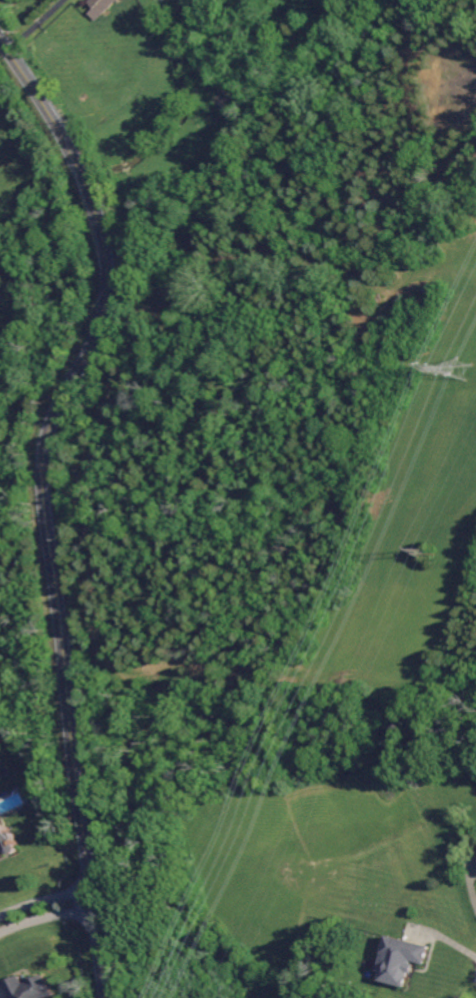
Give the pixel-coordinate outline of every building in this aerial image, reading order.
[(88,13),(94,20),(115,0),(87,0),(94,8),(88,13)] [(5,850),(8,856),(18,852),(6,824),(0,827),(0,852),(5,850)] [(405,988),(408,973),(413,974),(415,963),(424,965),(429,946),(387,936),(376,981),(405,988)] [(52,995),(43,974),(22,983),(19,976),(4,983),(10,997),(46,997),(52,995)]
